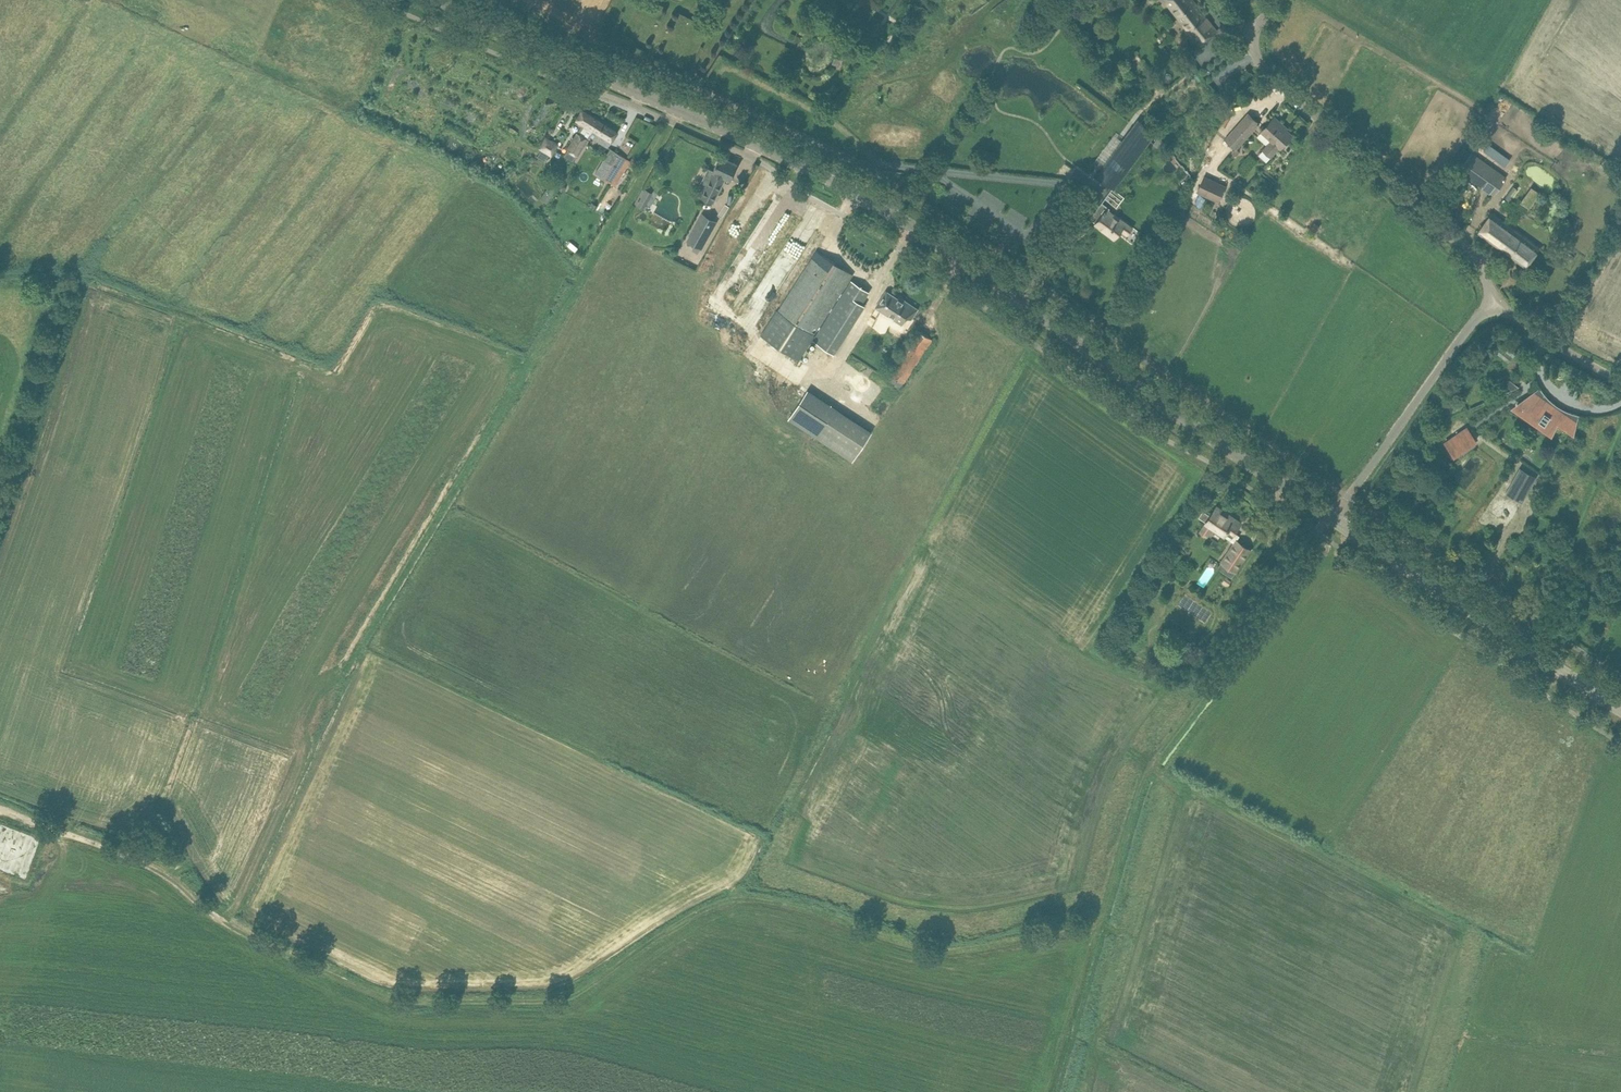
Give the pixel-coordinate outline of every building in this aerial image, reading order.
[(1061,5),(1071,13),(1081,0),(1065,0),(1061,5)] [(1200,44),(1216,31),(1192,0),(1165,0),(1200,44)] [(605,122),(583,108),(574,121),(583,127),(579,133),(577,132),(566,149),(577,155),(587,138),(588,135),(591,132),(596,124),(601,127),(603,124),(605,122)] [(1259,123),(1248,113),(1224,139),(1235,148),(1232,152),(1235,155),(1240,150),(1237,148),(1259,123)] [(1284,131),(1279,127),(1281,124),(1273,117),(1261,130),(1271,139),(1262,149),(1271,157),(1274,153),(1279,147),(1280,147),(1292,134),(1286,129),(1284,131)] [(601,127),(596,124),(591,132),(588,135),(607,147),(618,130),(605,122),(603,124),(601,127)] [(1101,168),(1096,175),(1102,179),(1103,177),(1110,182),(1109,184),(1114,188),(1156,132),(1147,125),(1143,130),(1134,123),(1122,140),(1101,168)] [(540,149),(552,155),(557,144),(546,138),(540,149)] [(1472,152),(1460,170),(1494,195),(1506,177),(1472,152)] [(618,153),(603,178),(611,183),(611,182),(616,185),(624,171),(620,168),(626,158),(618,153)] [(703,191),(701,196),(714,202),(726,176),(731,179),(734,173),(739,164),(721,155),(716,165),(713,170),(708,168),(703,178),(708,181),(703,191)] [(1218,202),(1226,185),(1204,174),(1196,192),(1218,202)] [(549,183),(543,192),(550,196),(555,187),(549,183)] [(1513,184),(1510,188),(1521,196),(1525,192),(1513,184)] [(1539,193),(1532,187),(1529,192),(1536,197),(1539,193)] [(650,211),(655,192),(642,189),(637,208),(650,211)] [(1123,222),(1107,210),(1109,207),(1102,201),(1092,214),(1098,219),(1096,222),(1115,237),(1121,229),(1127,234),(1133,227),(1124,220),(1123,222)] [(1540,247),(1492,212),(1478,231),(1526,266),(1540,247)] [(698,223),(688,240),(701,248),(711,230),(698,223)] [(853,274),(817,250),(777,310),(761,335),(798,359),(814,334),(813,334),(853,274)] [(863,302),(870,291),(853,281),(816,337),(815,340),(834,353),(865,304),(863,302)] [(904,303),(886,291),(876,306),(903,323),(908,315),(912,317),(918,308),(906,301),(904,303)] [(901,387),(933,339),(918,330),(887,378),(901,387)] [(1539,384),(1536,380),(1535,380),(1536,383),(1538,387),(1540,388),(1511,407),(1551,436),(1557,424),(1574,436),(1579,416),(1584,417),(1587,417),(1587,415),(1582,415),(1577,414),(1571,412),(1566,410),(1561,408),(1557,405),(1552,401),(1548,398),(1545,394),(1541,389),(1539,384)] [(788,418),(853,461),(872,431),(808,389),(788,418)] [(1467,425),(1444,441),(1454,456),(1478,440),(1467,425)] [(1521,467),(1506,492),(1522,501),(1537,476),(1521,467)] [(1216,508),(1201,530),(1207,535),(1213,526),(1224,533),(1223,535),(1232,540),(1237,543),(1238,541),(1243,534),(1236,530),(1241,522),(1232,516),(1230,519),(1222,513),(1222,512),(1216,508)] [(1237,543),(1223,563),(1238,573),(1253,551),(1238,541),(1237,543)] [(1232,577),(1235,572),(1220,563),(1217,568),(1232,577)]
